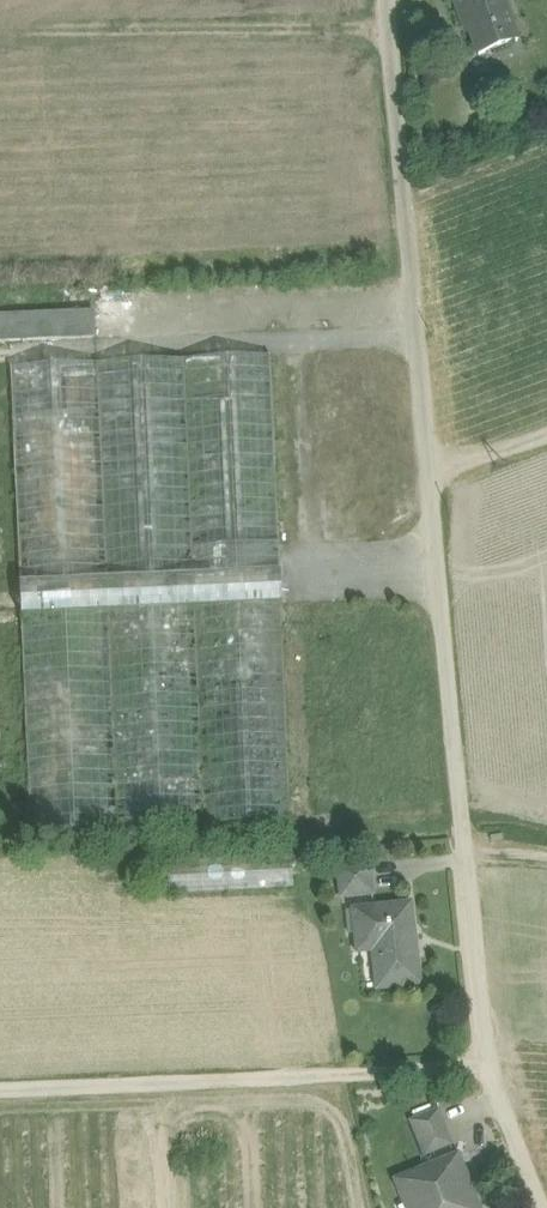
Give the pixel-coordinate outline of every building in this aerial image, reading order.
[(484,3),(483,0),(454,0),(463,26),(467,24),(479,56),(518,41),(503,0),(492,0),(484,3)] [(0,315),(0,341),(96,337),(94,311),(0,315)] [(270,356),(10,367),(19,583),(280,572),(270,356)] [(13,567),(0,567),(0,626),(12,626),(13,567)] [(280,572),(19,583),(21,617),(108,613),(281,606),(280,572)] [(281,606),(108,613),(117,829),(290,822),(281,606)] [(108,613),(21,617),(30,833),(117,829),(108,613)] [(291,855),(168,862),(169,894),(293,888),(291,855)] [(370,863),(337,867),(340,898),(373,894),(370,863)] [(356,951),(374,949),(379,990),(421,985),(412,905),(352,912),(356,951)] [(438,1111),(410,1122),(424,1156),(452,1145),(438,1111)] [(458,1157),(398,1181),(403,1207),(418,1203),(420,1207),(476,1207),(458,1157)]
